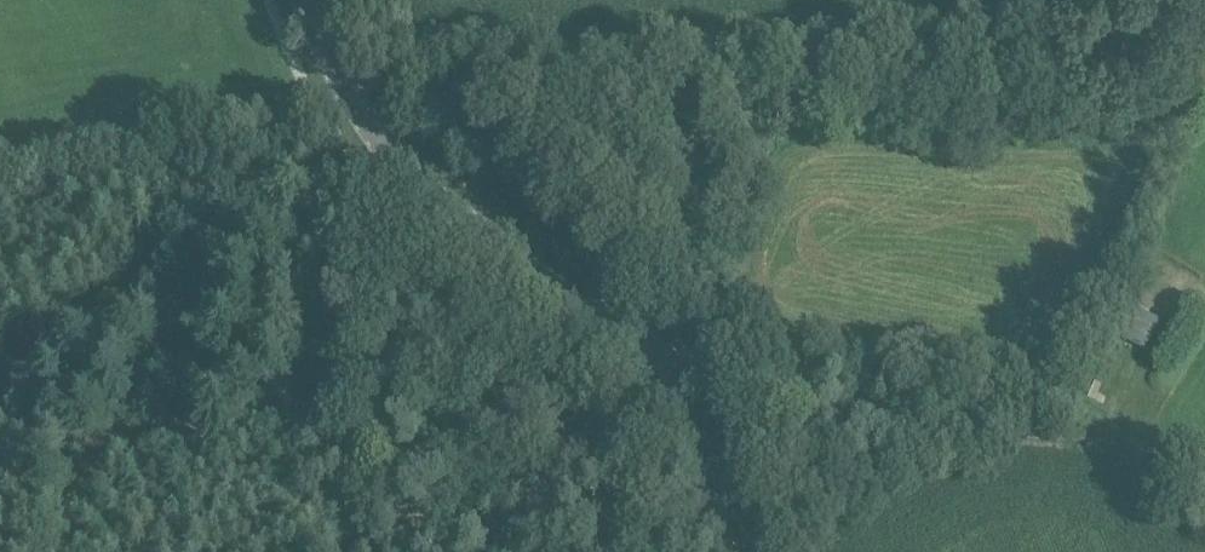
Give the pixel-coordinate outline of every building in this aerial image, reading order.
[(1125,302),(1109,332),(1145,351),(1161,321),(1125,302)]
